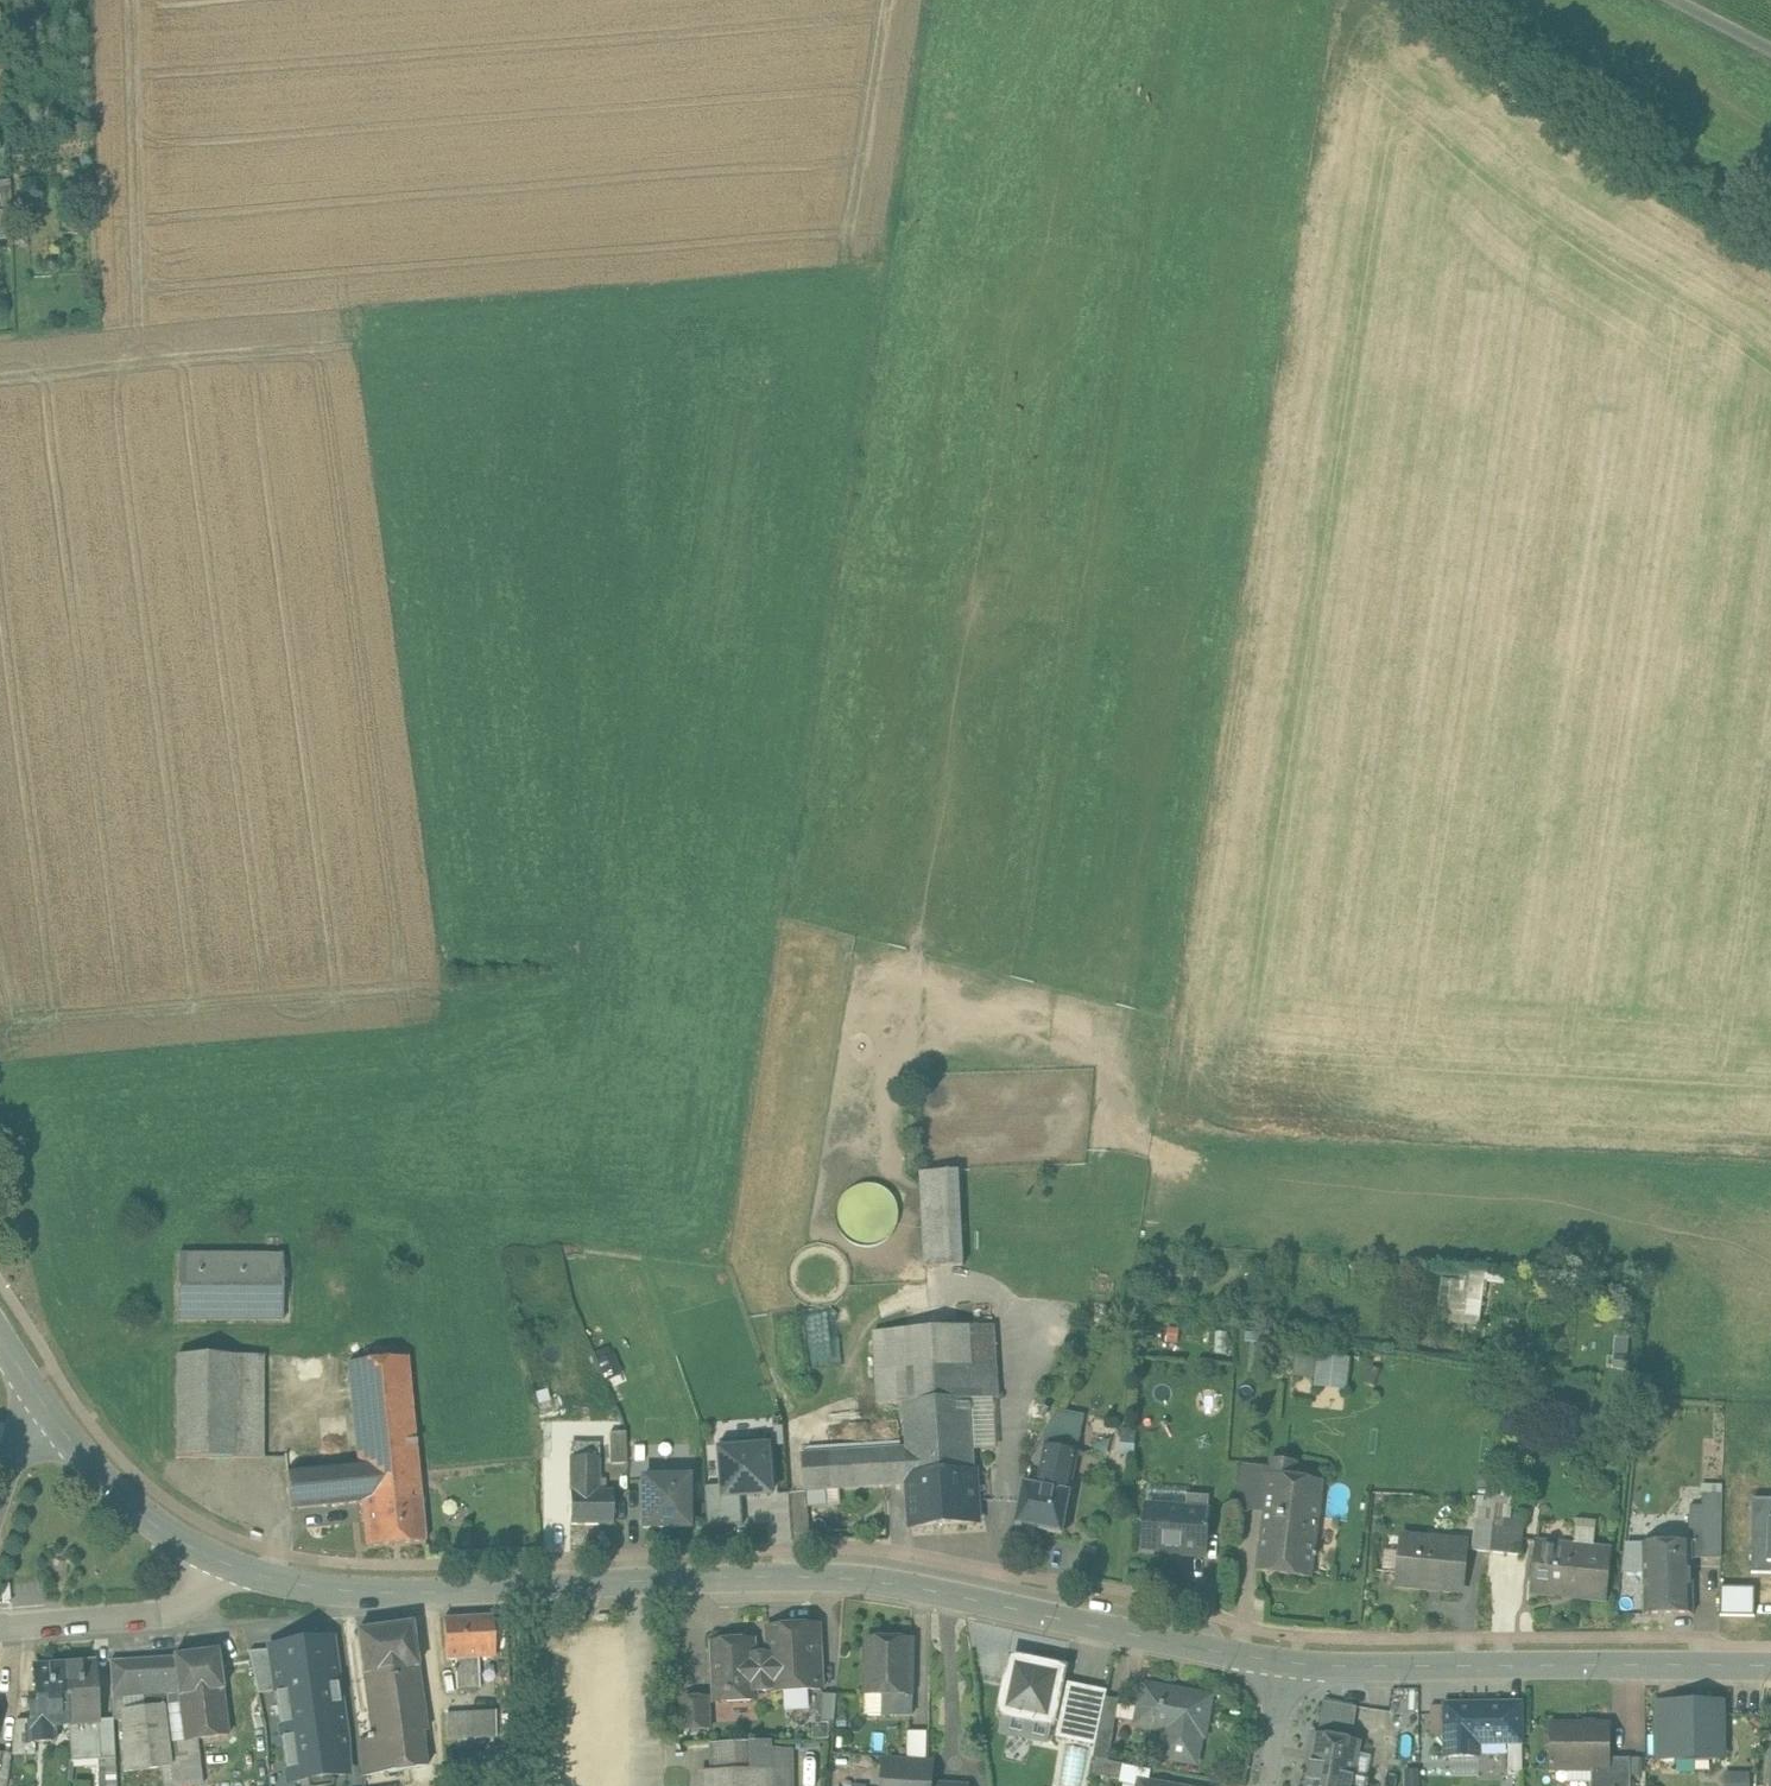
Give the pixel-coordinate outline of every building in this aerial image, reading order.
[(12,205),(10,187),(0,188),(0,206),(12,205)] [(959,1170),(922,1172),(924,1218),(962,1217),(959,1170)] [(873,1185),(867,1185),(861,1186),(856,1187),(851,1190),(848,1192),(844,1196),(841,1200),(839,1205),(838,1208),(837,1212),(837,1216),(837,1219),(838,1223),(839,1227),(841,1232),(845,1236),(847,1239),(850,1241),(853,1243),(858,1245),(864,1247),(869,1247),(875,1246),(881,1244),(886,1241),(889,1238),(892,1235),(895,1232),(897,1227),(898,1224),(898,1220),(899,1218),(899,1215),(898,1210),(897,1207),(896,1203),(894,1199),(890,1194),(887,1191),(883,1189),(878,1186),(873,1185)] [(962,1217),(924,1218),(926,1267),(964,1265),(962,1217)] [(284,1255),(177,1254),(178,1320),(284,1320),(284,1255)] [(1504,1280),(1505,1272),(1442,1268),(1440,1321),(1483,1323),(1485,1279),(1504,1280)] [(810,1321),(812,1354),(837,1353),(836,1320),(810,1321)] [(994,1325),(875,1332),(879,1404),(905,1402),(970,1399),(966,1367),(997,1364),(994,1325)] [(1316,1379),(1318,1355),(1296,1353),(1294,1377),(1316,1379)] [(264,1355),(178,1355),(178,1457),(265,1457),(264,1355)] [(1350,1358),(1320,1355),(1316,1386),(1346,1390),(1350,1358)] [(408,1357),(349,1363),(359,1464),(362,1494),(421,1489),(408,1357)] [(966,1367),(970,1399),(990,1398),(1000,1397),(997,1364),(966,1367)] [(546,1387),(537,1390),(540,1404),(550,1401),(546,1387)] [(974,1458),(993,1457),(990,1398),(970,1399),(972,1417),(974,1458)] [(905,1402),(908,1447),(909,1475),(948,1472),(944,1419),(972,1417),(970,1399),(905,1402)] [(1082,1419),(1060,1407),(1046,1432),(1068,1444),(1082,1419)] [(974,1458),(972,1417),(944,1419),(948,1472),(975,1471),(974,1458)] [(627,1433),(610,1433),(611,1464),(628,1463),(627,1433)] [(774,1441),(719,1443),(721,1483),(707,1484),(709,1523),(743,1521),(742,1496),(777,1495),(774,1441)] [(901,1441),(808,1446),(809,1454),(803,1454),(806,1491),(909,1484),(909,1475),(908,1447),(901,1448),(901,1441)] [(600,1444),(570,1443),(571,1458),(600,1458),(600,1444)] [(1046,1445),(1038,1486),(1024,1484),(1017,1526),(1063,1534),(1071,1492),(1079,1451),(1046,1445)] [(629,1448),(631,1471),(646,1469),(643,1446),(629,1448)] [(974,1458),(975,1471),(979,1471),(979,1478),(995,1477),(993,1457),(974,1458)] [(600,1458),(571,1458),(570,1479),(571,1524),(614,1524),(613,1491),(600,1491),(600,1458)] [(1294,1463),(1273,1461),(1272,1468),(1271,1476),(1270,1476),(1266,1513),(1258,1571),(1312,1578),(1324,1482),(1300,1479),(1292,1478),(1294,1463)] [(359,1464),(288,1471),(291,1509),(362,1502),(361,1495),(362,1494),(359,1464)] [(1272,1468),(1245,1464),(1239,1509),(1266,1513),(1270,1476),(1271,1476),(1272,1468)] [(948,1472),(909,1475),(909,1484),(912,1532),(982,1528),(979,1478),(979,1471),(975,1471),(948,1472)] [(691,1478),(643,1479),(644,1527),(692,1526),(691,1478)] [(362,1494),(361,1495),(362,1502),(367,1547),(426,1541),(421,1489),(362,1494)] [(1187,1509),(1148,1506),(1145,1547),(1188,1550),(1188,1555),(1206,1556),(1210,1496),(1188,1494),(1187,1509)] [(1690,1535),(1690,1543),(1692,1543),(1692,1558),(1722,1558),(1723,1495),(1704,1495),(1704,1506),(1690,1505),(1690,1535)] [(1755,1515),(1754,1537),(1770,1537),(1770,1515),(1755,1515)] [(1494,1519),(1476,1517),(1473,1550),(1491,1552),(1494,1519)] [(1525,1522),(1494,1519),(1491,1552),(1522,1555),(1525,1522)] [(1690,1543),(1690,1535),(1641,1535),(1638,1543),(1644,1543),(1690,1543)] [(1467,1542),(1403,1536),(1399,1584),(1462,1590),(1467,1542)] [(1754,1537),(1752,1574),(1770,1575),(1770,1537),(1754,1537)] [(1611,1547),(1539,1540),(1533,1595),(1605,1603),(1611,1547)] [(1644,1573),(1644,1543),(1638,1543),(1626,1544),(1623,1573),(1644,1573)] [(1690,1543),(1644,1543),(1644,1573),(1645,1615),(1694,1614),(1692,1558),(1692,1543),(1690,1543)] [(1755,1612),(1755,1586),(1723,1586),(1722,1611),(1755,1612)] [(493,1616),(444,1618),(447,1661),(456,1660),(456,1670),(454,1670),(454,1673),(456,1672),(457,1689),(481,1688),(479,1658),(496,1657),(493,1616)] [(413,1623),(358,1631),(364,1675),(419,1667),(413,1623)] [(754,1639),(713,1641),(716,1694),(732,1693),(732,1694),(733,1694),(733,1700),(749,1700),(757,1700),(756,1691),(772,1691),(772,1692),(822,1689),(819,1624),(769,1627),(770,1652),(755,1653),(754,1639)] [(349,1777),(337,1634),(258,1641),(262,1691),(283,1689),(291,1782),(349,1777)] [(913,1639),(868,1639),(867,1694),(912,1694),(913,1639)] [(218,1650),(174,1656),(174,1657),(181,1706),(185,1741),(197,1739),(229,1735),(218,1650)] [(169,1747),(164,1706),(171,1706),(172,1708),(181,1706),(174,1657),(123,1661),(123,1668),(126,1710),(123,1711),(124,1753),(169,1747)] [(1065,1669),(1014,1658),(1002,1713),(1053,1724),(1055,1717),(1062,1718),(1069,1687),(1061,1686),(1065,1669)] [(96,1663),(65,1664),(69,1723),(72,1761),(74,1761),(73,1752),(99,1750),(101,1750),(99,1720),(96,1663)] [(65,1664),(35,1666),(37,1697),(31,1697),(32,1716),(30,1716),(31,1719),(33,1719),(35,1742),(56,1741),(55,1724),(69,1723),(65,1664)] [(419,1667),(364,1675),(372,1736),(368,1736),(368,1738),(368,1739),(423,1732),(428,1731),(419,1667)] [(123,1668),(111,1668),(113,1711),(123,1711),(126,1710),(123,1668)] [(1105,1692),(1070,1685),(1069,1687),(1062,1718),(1059,1736),(1094,1743),(1104,1697),(1105,1692)] [(1211,1698),(1145,1686),(1138,1723),(1168,1729),(1163,1756),(1196,1761),(1201,1734),(1204,1735),(1211,1698)] [(838,1695),(824,1694),(821,1722),(835,1723),(838,1695)] [(709,1697),(681,1699),(682,1729),(711,1728),(709,1697)] [(1120,1700),(1105,1697),(1098,1732),(1114,1735),(1114,1734),(1120,1700)] [(1676,1708),(1675,1702),(1660,1702),(1660,1732),(1676,1732),(1676,1708)] [(1324,1703),(1318,1731),(1351,1738),(1357,1709),(1324,1703)] [(1509,1742),(1509,1704),(1446,1705),(1447,1756),(1479,1756),(1479,1742),(1509,1742)] [(1525,1742),(1525,1704),(1509,1704),(1509,1742),(1525,1742)] [(199,1754),(198,1744),(197,1739),(185,1741),(181,1706),(172,1708),(171,1706),(164,1706),(169,1747),(171,1757),(199,1754)] [(1721,1707),(1676,1708),(1676,1732),(1660,1732),(1660,1753),(1721,1753),(1721,1707)] [(482,1711),(461,1713),(462,1739),(483,1738),(482,1711)] [(496,1711),(482,1711),(483,1738),(497,1737),(496,1711)] [(461,1713),(446,1713),(448,1739),(462,1739),(461,1713)] [(31,1719),(16,1720),(12,1755),(35,1754),(35,1742),(33,1719),(31,1719)] [(100,1760),(116,1759),(114,1719),(99,1720),(101,1750),(99,1750),(100,1760)] [(1608,1725),(1555,1725),(1555,1730),(1548,1736),(1547,1747),(1555,1753),(1554,1768),(1592,1769),(1608,1769),(1608,1758),(1608,1725)] [(423,1732),(368,1739),(368,1738),(361,1739),(363,1776),(428,1767),(423,1732)] [(1114,1735),(1098,1732),(1093,1760),(1097,1761),(1097,1760),(1109,1762),(1109,1761),(1114,1734),(1114,1735)] [(1314,1734),(1308,1766),(1312,1767),(1309,1785),(1364,1785),(1365,1784),(1352,1782),(1359,1743),(1314,1734)] [(755,1742),(717,1742),(718,1773),(703,1773),(703,1785),(771,1785),(771,1772),(756,1772),(755,1742)] [(169,1747),(124,1753),(125,1785),(140,1785),(139,1770),(163,1767),(171,1766),(171,1757),(169,1747)] [(73,1752),(74,1761),(100,1760),(99,1750),(73,1752)] [(11,1755),(0,1753),(0,1785),(7,1785),(11,1755)] [(199,1754),(171,1757),(171,1766),(163,1767),(165,1785),(197,1785),(203,1785),(199,1754)] [(1608,1758),(1608,1769),(1592,1769),(1592,1785),(1632,1785),(1632,1758),(1608,1758)] [(100,1760),(99,1785),(117,1785),(116,1759),(100,1760)] [(1097,1760),(1097,1761),(1094,1775),(1123,1780),(1125,1765),(1125,1764),(1109,1761),(1109,1762),(1097,1760)] [(930,1764),(888,1761),(886,1785),(929,1785),(930,1764)] [(1125,1765),(1123,1780),(1142,1784),(1142,1783),(1148,1784),(1151,1770),(1125,1765)] [(1389,1767),(1388,1785),(1406,1785),(1407,1767),(1389,1767)] [(1406,1785),(1421,1785),(1420,1767),(1407,1767),(1406,1785)] [(1749,1773),(1726,1773),(1726,1785),(1749,1785),(1749,1773)]
